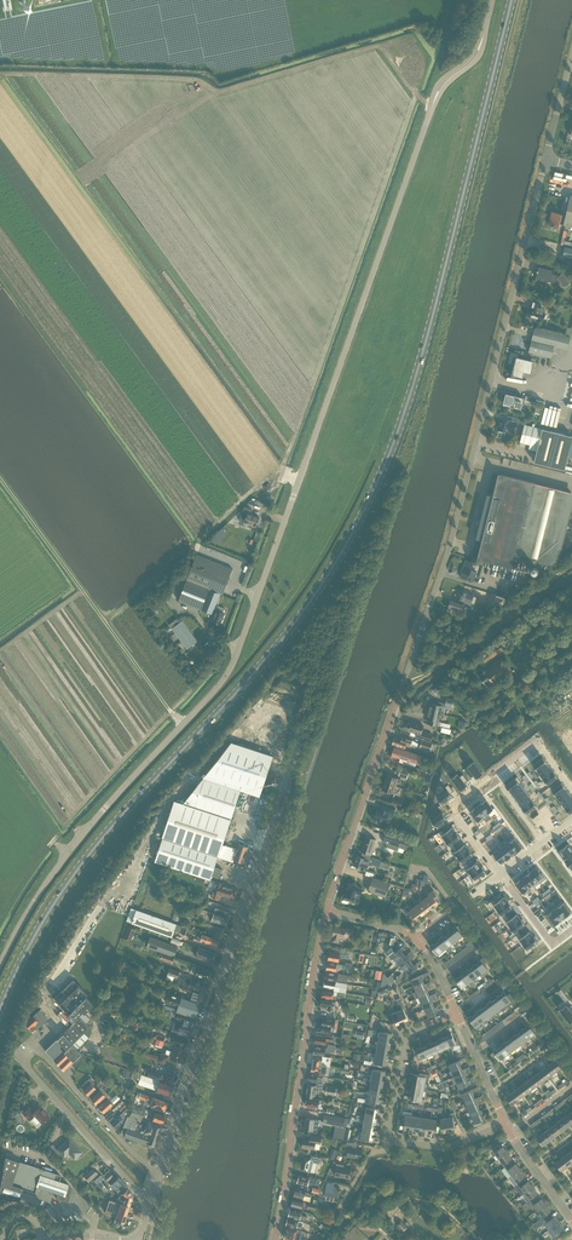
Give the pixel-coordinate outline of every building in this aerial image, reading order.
[(549,225),(558,227),(559,224),(565,225),(564,230),(570,231),(571,227),(571,195),(567,213),(562,211),(561,214),(552,212),(549,225)] [(563,256),(571,258),(571,248),(565,247),(563,256)] [(536,278),(553,282),(557,279),(558,280),(563,288),(571,281),(565,271),(561,274),(559,275),(551,273),(552,270),(539,267),(536,278)] [(532,316),(534,317),(534,318),(534,319),(534,320),(535,320),(536,320),(537,320),(538,319),(542,320),(545,312),(543,312),(543,310),(543,309),(542,308),(540,307),(541,304),(533,302),(533,305),(533,306),(533,307),(533,309),(528,308),(526,316),(532,317),(532,316)] [(570,337),(535,328),(529,352),(551,358),(554,346),(567,349),(570,337)] [(516,360),(512,375),(522,378),(524,372),(528,373),(531,374),(532,372),(534,364),(535,361),(516,357),(516,360)] [(506,394),(503,405),(510,407),(511,405),(511,404),(515,405),(514,406),(514,407),(521,409),(521,407),(523,408),(525,399),(507,394),(506,394)] [(520,424),(521,420),(513,417),(511,422),(508,421),(508,420),(501,418),(499,430),(508,432),(509,431),(514,432),(517,423),(520,424)] [(534,462),(565,469),(571,441),(571,436),(525,424),(521,442),(531,444),(530,449),(537,451),(534,462)] [(477,538),(483,539),(478,559),(539,574),(552,564),(553,559),(566,508),(571,509),(571,505),(571,501),(568,500),(570,492),(499,474),(493,498),(487,496),(477,538)] [(243,511),(239,520),(244,522),(256,526),(259,517),(251,514),(251,513),(252,509),(244,506),(243,511)] [(197,555),(187,580),(223,594),(233,569),(197,555)] [(462,572),(460,578),(466,580),(471,581),(472,581),(473,581),(474,580),(477,571),(472,570),(474,562),(466,559),(461,572),(462,572)] [(223,613),(225,608),(216,605),(221,594),(187,580),(179,600),(213,614),(211,620),(221,624),(225,613),(223,613)] [(451,600),(447,610),(461,614),(466,601),(471,603),(472,602),(474,596),(474,595),(463,591),(462,591),(460,597),(459,600),(459,602),(451,600)] [(489,600),(487,608),(490,609),(505,598),(492,593),(489,600)] [(165,615),(180,603),(174,594),(158,607),(165,615)] [(177,619),(170,624),(172,628),(188,649),(198,641),(182,621),(180,622),(177,619)] [(552,620),(537,631),(541,636),(556,625),(552,620)] [(503,640),(480,657),(485,664),(508,647),(503,640)] [(508,675),(510,678),(516,674),(514,670),(512,672),(505,662),(504,663),(501,659),(484,671),(485,671),(479,676),(486,685),(487,684),(489,688),(508,675)] [(561,688),(544,702),(554,714),(571,701),(561,688)] [(429,709),(429,710),(444,714),(446,705),(452,707),(454,700),(447,698),(445,702),(437,700),(436,704),(431,703),(430,704),(429,705),(428,708),(429,709)] [(445,714),(444,714),(429,710),(428,713),(427,714),(426,717),(427,718),(426,723),(440,727),(441,722),(439,721),(440,715),(441,716),(444,717),(445,714)] [(459,720),(457,728),(463,729),(468,722),(459,720)] [(422,731),(423,726),(411,722),(411,723),(409,723),(408,724),(407,725),(407,727),(408,728),(409,729),(408,731),(417,734),(416,737),(422,739),(431,742),(433,735),(422,731)] [(402,737),(401,740),(395,738),(393,745),(405,748),(406,744),(410,746),(412,740),(402,737)] [(432,743),(431,742),(422,739),(420,747),(430,750),(432,743)] [(420,764),(422,756),(418,755),(394,747),(392,755),(391,757),(395,758),(395,756),(401,758),(400,761),(406,763),(407,760),(415,763),(420,764)] [(543,757),(533,765),(537,770),(547,762),(543,757)] [(467,766),(464,769),(471,777),(474,775),(476,778),(483,773),(473,761),(467,766)] [(547,762),(537,770),(540,774),(550,767),(547,763),(547,762)] [(550,767),(540,774),(543,778),(543,779),(553,771),(550,767)] [(402,769),(399,776),(407,778),(409,771),(402,769)] [(553,771),(543,779),(547,784),(557,777),(553,771)] [(457,773),(451,778),(460,790),(467,785),(464,782),(467,780),(463,774),(460,776),(457,773)] [(396,781),(398,782),(399,778),(386,774),(384,781),(395,785),(396,781)] [(515,777),(505,785),(509,791),(520,783),(515,777)] [(239,792),(207,781),(198,808),(175,800),(163,836),(164,836),(156,861),(210,880),(211,878),(212,878),(213,876),(212,876),(212,874),(215,866),(218,857),(233,862),(234,859),(244,862),(249,848),(249,847),(239,844),(237,849),(222,844),(230,819),(240,790),(239,790),(239,792)] [(393,789),(395,785),(384,781),(381,789),(395,793),(396,790),(393,789)] [(561,782),(551,790),(555,795),(566,787),(561,782)] [(520,783),(509,791),(510,791),(513,795),(523,787),(520,783)] [(440,795),(437,797),(442,804),(446,801),(449,799),(453,796),(451,793),(454,791),(448,784),(445,787),(447,789),(444,792),(443,791),(439,794),(440,795)] [(523,787),(513,795),(516,799),(526,792),(523,787)] [(566,787),(555,795),(556,795),(559,799),(568,792),(565,788),(566,788),(566,787)] [(526,792),(516,799),(520,803),(529,796),(526,792)] [(568,792),(559,799),(562,804),(571,796),(568,792)] [(529,796),(520,803),(523,807),(522,808),(533,800),(532,800),(529,796)] [(562,804),(565,808),(571,803),(571,797),(571,796),(562,804)] [(393,798),(391,803),(400,806),(402,801),(393,798)] [(486,799),(480,803),(488,813),(493,809),(486,799)] [(533,800),(522,808),(527,813),(537,806),(533,800)] [(371,816),(372,818),(376,819),(376,820),(377,820),(385,823),(388,815),(392,817),(395,808),(382,803),(380,808),(379,808),(379,809),(380,809),(379,812),(377,811),(376,814),(374,813),(372,814),(371,816)] [(475,807),(484,819),(483,817),(487,813),(488,813),(480,803),(475,807)] [(475,807),(469,811),(478,823),(484,819),(475,807)] [(442,812),(431,820),(436,826),(438,825),(440,828),(446,823),(444,820),(447,818),(442,812)] [(442,829),(436,833),(439,837),(440,836),(443,841),(456,832),(455,832),(455,831),(453,827),(452,828),(452,827),(445,832),(442,829)] [(406,850),(410,839),(387,832),(383,842),(386,843),(385,846),(401,851),(402,848),(406,850)] [(456,832),(443,841),(447,846),(447,847),(449,850),(455,846),(453,843),(460,837),(456,832)] [(362,855),(361,855),(361,857),(363,858),(364,856),(370,858),(371,854),(376,839),(366,836),(361,851),(363,852),(362,855)] [(513,836),(508,840),(516,852),(522,847),(513,836)] [(509,842),(504,846),(511,855),(516,851),(516,852),(508,840),(507,840),(509,842)] [(455,846),(449,850),(451,854),(452,853),(456,858),(469,849),(469,848),(468,849),(468,848),(465,844),(464,843),(457,849),(455,846)] [(558,851),(563,858),(571,851),(571,848),(568,843),(558,851)] [(497,847),(497,848),(506,859),(511,855),(504,846),(499,849),(497,847)] [(497,848),(492,852),(500,863),(506,859),(506,860),(506,859),(497,848)] [(469,849),(456,858),(460,863),(459,864),(462,867),(468,863),(466,860),(473,854),(469,849)] [(563,858),(566,862),(565,862),(567,865),(571,862),(571,851),(563,858)] [(391,865),(370,858),(364,856),(363,858),(361,857),(358,856),(355,865),(363,868),(362,870),(368,872),(370,865),(374,866),(375,865),(389,870),(391,865)] [(462,867),(460,869),(462,872),(465,870),(469,875),(481,866),(481,865),(481,866),(480,865),(481,865),(478,861),(477,860),(470,866),(468,863),(462,867)] [(481,866),(469,875),(473,880),(472,881),(474,884),(480,880),(478,877),(486,871),(485,870),(486,870),(483,865),(482,866),(481,866)] [(531,870),(531,871),(539,883),(545,878),(536,867),(531,871),(531,870)] [(531,871),(525,875),(534,886),(539,883),(531,871)] [(422,879),(421,881),(423,882),(431,883),(433,882),(428,875),(424,874),(423,880),(422,879)] [(520,878),(529,890),(528,888),(533,885),(534,887),(534,886),(525,875),(521,879),(520,878)] [(373,877),(368,891),(385,897),(390,883),(373,877)] [(520,878),(515,883),(524,894),(529,890),(520,878)] [(215,881),(213,890),(211,896),(218,899),(219,895),(235,900),(238,889),(225,885),(225,884),(215,881)] [(346,895),(344,894),(341,901),(348,903),(349,901),(353,902),(355,896),(357,897),(359,891),(361,892),(363,888),(357,886),(357,885),(354,884),(354,885),(348,883),(346,890),(347,890),(346,895)] [(429,895),(426,898),(431,905),(434,903),(436,905),(439,903),(434,896),(437,894),(433,889),(428,894),(429,895)] [(494,898),(487,904),(490,907),(492,906),(495,911),(508,901),(507,901),(505,897),(504,897),(504,896),(497,901),(494,898)] [(431,905),(426,898),(420,902),(427,912),(429,910),(428,908),(431,905)] [(561,900),(556,905),(565,916),(570,912),(561,900)] [(508,901),(495,911),(499,916),(499,917),(501,920),(507,915),(505,912),(512,907),(508,901)] [(420,902),(414,907),(419,914),(423,912),(424,914),(427,912),(420,902)] [(556,905),(551,908),(560,920),(564,916),(565,917),(565,916),(556,905)] [(408,906),(403,910),(406,915),(409,913),(415,921),(417,919),(416,917),(419,914),(414,907),(410,910),(408,906)] [(204,918),(208,919),(206,925),(214,927),(215,922),(226,926),(230,912),(215,907),(214,913),(201,909),(199,915),(204,917),(204,918)] [(132,908),(128,920),(132,922),(172,937),(175,929),(180,931),(182,926),(176,924),(137,910),(132,908)] [(551,908),(545,913),(554,924),(560,920),(551,908)] [(507,915),(501,920),(504,923),(508,928),(521,918),(520,918),(517,914),(516,913),(509,919),(507,915)] [(521,918),(508,928),(512,933),(509,935),(512,939),(520,933),(518,929),(525,924),(524,923),(525,923),(522,918),(521,919),(521,918)] [(454,929),(452,931),(458,939),(463,935),(459,930),(461,928),(459,924),(456,926),(456,925),(453,927),(454,929)] [(215,925),(212,936),(222,939),(225,928),(215,925)] [(136,929),(128,926),(124,938),(132,941),(136,929)] [(346,929),(334,927),(333,936),(334,936),(332,941),(339,943),(340,937),(344,938),(345,933),(353,935),(354,930),(347,928),(346,929)] [(449,933),(447,935),(453,943),(455,946),(460,942),(458,939),(452,931),(451,929),(448,931),(449,933)] [(520,933),(512,939),(515,942),(517,940),(521,945),(534,936),(534,935),(533,936),(533,935),(530,931),(529,930),(522,936),(520,933)] [(206,939),(205,941),(218,945),(220,940),(199,933),(198,937),(206,939)] [(443,935),(441,937),(448,947),(450,950),(452,948),(450,945),(453,943),(447,935),(444,937),(443,935)] [(534,936),(521,945),(525,950),(524,951),(527,954),(533,950),(530,947),(538,941),(537,940),(538,940),(535,935),(534,936)] [(147,947),(160,951),(174,957),(178,947),(150,937),(147,947)] [(439,941),(437,942),(443,951),(445,948),(448,952),(450,950),(448,947),(441,937),(438,939),(439,941)] [(471,940),(466,944),(468,946),(471,951),(473,949),(476,947),(473,943),(471,940)] [(437,955),(443,951),(437,942),(434,944),(433,943),(430,945),(437,955)] [(199,947),(196,956),(211,962),(214,953),(199,947)] [(391,947),(387,951),(389,954),(388,955),(392,960),(391,961),(393,963),(396,961),(403,954),(401,952),(403,950),(400,948),(396,952),(394,950),(391,947)] [(351,951),(341,949),(341,952),(335,951),(334,952),(330,951),(328,959),(339,961),(340,958),(349,959),(351,951)] [(163,953),(161,958),(172,963),(174,957),(163,953)] [(396,961),(393,963),(396,966),(398,968),(409,957),(407,955),(406,956),(403,954),(396,961)] [(402,967),(405,970),(412,963),(410,961),(411,960),(409,957),(398,968),(400,970),(402,967)] [(487,962),(483,957),(478,961),(479,962),(477,964),(483,972),(488,969),(484,964),(487,962)] [(340,968),(345,969),(351,970),(352,966),(328,962),(327,970),(336,971),(336,970),(338,970),(339,968),(340,968)] [(483,972),(477,964),(476,962),(473,964),(474,966),(471,968),(478,976),(480,974),(482,977),(485,975),(482,972),(483,972)] [(412,963),(405,970),(408,973),(406,975),(408,977),(410,976),(418,969),(417,968),(418,967),(416,964),(414,965),(412,963)] [(209,970),(194,964),(191,972),(206,978),(207,978),(210,970),(209,969),(209,970)] [(168,974),(174,976),(175,976),(177,977),(179,972),(170,968),(168,974)] [(478,976),(471,968),(469,970),(468,968),(465,970),(475,983),(477,981),(475,978),(478,976)] [(475,983),(465,970),(463,972),(464,974),(461,976),(467,984),(470,982),(472,985),(475,983)] [(326,971),(325,978),(346,982),(348,975),(326,971)] [(383,972),(380,985),(382,987),(386,985),(388,984),(390,982),(389,980),(388,977),(383,972)] [(393,972),(388,977),(389,980),(390,982),(395,980),(396,979),(393,972)] [(411,979),(414,985),(423,981),(422,978),(424,977),(422,974),(411,979)] [(111,976),(108,986),(111,987),(113,984),(115,985),(117,978),(111,976)] [(467,984),(461,976),(459,978),(457,976),(455,978),(462,988),(464,991),(466,989),(467,989),(465,986),(467,984)] [(184,978),(182,984),(183,984),(189,987),(192,988),(203,991),(205,984),(192,979),(192,980),(185,978),(184,978)] [(80,1051),(83,1048),(80,1045),(88,1036),(84,1033),(90,1027),(77,1014),(82,1010),(83,1011),(92,1003),(85,996),(87,994),(73,979),(54,998),(68,1012),(63,1018),(68,1023),(69,1022),(71,1025),(45,1051),(64,1069),(81,1052),(80,1051)] [(325,980),(324,986),(335,988),(334,991),(338,991),(346,993),(348,984),(325,980)] [(414,985),(417,991),(428,986),(426,983),(425,984),(423,981),(414,985)] [(417,991),(413,992),(416,998),(419,997),(429,993),(427,990),(429,989),(428,986),(417,991)] [(322,991),(322,993),(322,994),(322,997),(328,998),(333,999),(336,1000),(337,996),(333,995),(334,991),(323,989),(323,990),(322,991)] [(195,990),(191,999),(202,1003),(205,993),(195,990)] [(502,994),(500,996),(508,1006),(515,1001),(510,993),(507,995),(504,990),(501,992),(502,994)] [(177,1013),(177,1011),(196,1018),(201,1004),(168,993),(166,1001),(179,1006),(178,1010),(164,1005),(163,1008),(177,1013)] [(419,997),(416,999),(418,1004),(419,1003),(419,1004),(422,1003),(433,998),(432,995),(430,996),(429,993),(419,997)] [(501,1008),(502,1010),(508,1006),(500,996),(499,994),(496,996),(497,998),(495,1000),(501,1008)] [(405,1009),(402,1000),(400,997),(396,999),(400,1010),(398,1011),(402,1020),(404,1019),(405,1021),(408,1020),(404,1010),(405,1009)] [(37,998),(34,1001),(40,1006),(42,1004),(37,998)] [(434,1001),(433,998),(422,1003),(419,1004),(420,1006),(423,1005),(424,1008),(434,1004),(433,1001),(434,1001)] [(334,1010),(334,1014),(337,1014),(338,1008),(335,1007),(336,1001),(322,999),(321,1006),(324,1006),(324,1009),(334,1010)] [(491,1000),(488,1002),(496,1012),(497,1014),(502,1010),(501,1008),(495,1000),(492,1002),(491,1000)] [(486,1004),(487,1005),(485,1007),(491,1016),(492,1018),(497,1014),(496,1012),(488,1002),(486,1004)] [(435,1007),(434,1004),(424,1008),(427,1015),(438,1010),(437,1006),(435,1007)] [(571,1005),(568,1007),(566,1005),(560,1009),(570,1022),(571,1021),(571,1006),(571,1005)] [(481,1008),(478,1010),(485,1019),(486,1019),(491,1016),(485,1007),(482,1009),(481,1008)] [(37,1026),(38,1028),(49,1019),(40,1009),(33,1016),(33,1015),(25,1023),(32,1031),(37,1026)] [(97,1009),(94,1018),(99,1020),(100,1015),(102,1016),(103,1011),(97,1009)] [(77,1014),(86,1022),(90,1018),(83,1011),(82,1010),(77,1014)] [(486,1019),(485,1019),(478,1010),(476,1011),(477,1013),(474,1015),(480,1023),(481,1024),(483,1025),(485,1023),(486,1022),(487,1020),(486,1019)] [(399,1021),(402,1020),(398,1011),(387,1015),(391,1023),(395,1021),(396,1025),(400,1023),(399,1021)] [(176,1017),(171,1033),(189,1039),(190,1035),(191,1036),(196,1019),(177,1013),(176,1017)] [(475,1027),(480,1023),(474,1015),(472,1017),(471,1015),(468,1017),(475,1027)] [(318,1022),(317,1031),(330,1033),(331,1026),(334,1027),(335,1020),(327,1018),(322,1018),(322,1022),(318,1022)] [(527,1027),(524,1029),(530,1037),(536,1033),(528,1023),(525,1026),(527,1027)] [(109,1027),(106,1035),(115,1038),(117,1030),(109,1027)] [(378,1027),(376,1037),(379,1038),(389,1040),(390,1037),(391,1037),(392,1034),(384,1032),(385,1028),(378,1027)] [(521,1031),(519,1033),(525,1041),(530,1037),(524,1029),(523,1027),(520,1029),(521,1031)] [(449,1036),(446,1037),(450,1046),(454,1045),(454,1046),(459,1044),(457,1040),(455,1041),(451,1033),(448,1034),(449,1036)] [(519,1033),(516,1035),(515,1033),(513,1035),(520,1045),(521,1047),(522,1046),(522,1047),(525,1046),(523,1043),(525,1041),(519,1033)] [(187,1043),(188,1043),(189,1041),(188,1040),(188,1039),(175,1035),(173,1042),(186,1046),(187,1044),(187,1043)] [(315,1038),(315,1041),(316,1041),(315,1042),(326,1044),(326,1040),(339,1042),(339,1037),(327,1035),(326,1038),(316,1036),(316,1038),(315,1038)] [(511,1038),(509,1040),(515,1049),(517,1051),(520,1049),(520,1048),(521,1047),(520,1045),(513,1035),(510,1037),(511,1038)] [(442,1036),(440,1038),(444,1049),(450,1046),(446,1037),(443,1038),(442,1036)] [(541,1036),(538,1038),(543,1045),(546,1043),(541,1036)] [(388,1043),(389,1040),(379,1038),(378,1041),(375,1041),(375,1044),(378,1044),(390,1046),(390,1043),(388,1043)] [(437,1039),(437,1041),(435,1042),(439,1051),(444,1049),(440,1038),(437,1039)] [(510,1052),(515,1049),(509,1040),(506,1042),(505,1041),(503,1043),(510,1052)] [(431,1042),(428,1043),(433,1054),(434,1056),(437,1055),(436,1053),(439,1051),(435,1042),(432,1043),(431,1042)] [(427,1057),(433,1054),(428,1043),(425,1044),(426,1046),(423,1047),(427,1057)] [(501,1046),(499,1048),(505,1056),(510,1052),(503,1043),(500,1045),(501,1046)] [(313,1050),(313,1052),(314,1053),(324,1055),(325,1052),(331,1053),(331,1051),(335,1052),(335,1049),(336,1047),(336,1046),(329,1044),(328,1048),(315,1046),(314,1049),(313,1050)] [(390,1046),(378,1044),(377,1050),(387,1052),(387,1049),(389,1049),(390,1046)] [(144,1055),(144,1056),(159,1061),(166,1064),(167,1061),(167,1060),(171,1062),(172,1059),(182,1062),(186,1049),(176,1046),(174,1052),(170,1051),(167,1049),(165,1054),(162,1053),(160,1057),(145,1052),(144,1055)] [(417,1048),(416,1048),(417,1051),(419,1053),(417,1054),(416,1056),(418,1059),(419,1059),(421,1059),(427,1057),(423,1047),(420,1049),(419,1047),(417,1048)] [(502,1058),(505,1056),(499,1048),(496,1050),(495,1048),(493,1050),(492,1050),(494,1052),(491,1054),(497,1062),(500,1060),(501,1062),(504,1061),(502,1058)] [(376,1057),(386,1059),(387,1059),(388,1056),(386,1055),(387,1052),(377,1050),(376,1054),(369,1053),(368,1055),(373,1056),(373,1057),(376,1057)] [(508,1055),(513,1063),(518,1059),(514,1052),(508,1055)] [(313,1056),(312,1063),(330,1066),(332,1057),(322,1056),(322,1058),(313,1056)] [(385,1062),(386,1059),(376,1057),(373,1057),(372,1061),(364,1060),(364,1064),(382,1067),(383,1065),(386,1065),(387,1062),(385,1062)] [(449,1065),(452,1071),(461,1067),(460,1064),(461,1063),(460,1060),(449,1065)] [(555,1060),(549,1065),(555,1072),(561,1068),(555,1060)] [(329,1076),(330,1066),(312,1063),(311,1071),(320,1072),(320,1074),(329,1076)] [(366,1065),(365,1068),(369,1069),(368,1075),(382,1077),(383,1074),(385,1075),(385,1071),(374,1069),(374,1067),(366,1065)] [(549,1065),(543,1069),(548,1077),(552,1074),(554,1076),(556,1074),(555,1072),(549,1065)] [(451,1078),(452,1078),(465,1072),(464,1069),(462,1070),(461,1067),(452,1071),(449,1072),(451,1078)] [(162,1074),(160,1080),(174,1084),(179,1071),(169,1068),(167,1076),(162,1074)] [(542,1082),(548,1077),(543,1069),(537,1074),(542,1082)] [(162,1074),(149,1070),(148,1076),(160,1080),(162,1074)] [(174,1086),(160,1081),(160,1080),(148,1076),(147,1076),(139,1073),(132,1071),(131,1077),(139,1080),(138,1084),(153,1089),(157,1090),(156,1091),(171,1096),(174,1086)] [(414,1078),(416,1078),(415,1081),(429,1083),(430,1074),(420,1072),(420,1073),(420,1075),(414,1074),(414,1078)] [(452,1078),(451,1078),(454,1084),(454,1083),(457,1082),(466,1078),(465,1075),(467,1075),(465,1072),(452,1078)] [(316,1082),(321,1083),(322,1078),(317,1077),(317,1075),(308,1074),(307,1080),(316,1082)] [(530,1078),(536,1086),(542,1082),(537,1074),(530,1078)] [(382,1080),(382,1077),(368,1075),(368,1079),(364,1078),(364,1080),(383,1084),(384,1081),(382,1080)] [(93,1085),(95,1083),(93,1081),(90,1078),(82,1085),(85,1088),(83,1090),(88,1095),(96,1088),(93,1085)] [(467,1081),(466,1078),(457,1082),(459,1088),(463,1087),(471,1084),(469,1080),(467,1081)] [(530,1091),(536,1086),(530,1078),(524,1083),(530,1091)] [(383,1084),(364,1080),(363,1083),(371,1084),(370,1088),(380,1090),(381,1087),(382,1087),(383,1084)] [(413,1084),(412,1087),(428,1090),(429,1083),(415,1081),(415,1084),(413,1084)] [(307,1084),(305,1097),(315,1098),(316,1090),(323,1091),(324,1083),(321,1083),(316,1082),(316,1086),(307,1084)] [(530,1091),(524,1083),(518,1088),(524,1095),(528,1093),(530,1095),(532,1093),(530,1091)] [(100,1085),(97,1093),(91,1099),(96,1104),(101,1099),(104,1101),(105,1100),(108,1094),(100,1085)] [(413,1090),(413,1093),(423,1095),(427,1096),(428,1090),(412,1087),(412,1090),(413,1090)] [(381,1097),(381,1093),(380,1093),(380,1090),(370,1088),(370,1091),(362,1090),(361,1093),(369,1094),(369,1095),(379,1096),(381,1097)] [(518,1088),(512,1092),(518,1100),(524,1095),(518,1088)] [(462,1094),(464,1100),(474,1096),(473,1093),(474,1092),(473,1089),(465,1092),(462,1094)] [(165,1109),(167,1102),(153,1097),(140,1093),(138,1092),(136,1097),(139,1097),(139,1098),(145,1100),(142,1106),(149,1109),(150,1108),(163,1113),(164,1109),(165,1109)] [(512,1092),(506,1097),(512,1104),(515,1102),(518,1105),(520,1103),(518,1100),(512,1092)] [(422,1099),(423,1095),(413,1093),(412,1096),(410,1096),(410,1099),(419,1101),(419,1104),(424,1105),(425,1099),(422,1099)] [(112,1098),(108,1094),(105,1100),(104,1101),(104,1102),(98,1107),(103,1112),(114,1103),(110,1100),(112,1098)] [(358,1097),(358,1101),(361,1101),(366,1102),(378,1104),(378,1102),(380,1103),(380,1099),(378,1099),(379,1096),(369,1095),(368,1098),(366,1097),(365,1099),(358,1097)] [(463,1108),(467,1106),(478,1101),(477,1098),(475,1099),(474,1096),(464,1100),(466,1103),(462,1105),(463,1108)] [(114,1110),(123,1102),(120,1098),(114,1102),(116,1103),(111,1107),(114,1110)] [(307,1100),(306,1104),(308,1104),(308,1107),(318,1108),(320,1107),(319,1113),(325,1114),(325,1113),(334,1115),(335,1109),(328,1107),(327,1110),(323,1109),(323,1107),(321,1105),(322,1100),(319,1099),(309,1098),(309,1100),(307,1100)] [(125,1101),(118,1107),(121,1111),(128,1105),(125,1101)] [(467,1106),(470,1112),(479,1108),(478,1105),(479,1104),(478,1101),(467,1106)] [(378,1112),(379,1109),(368,1107),(368,1105),(360,1103),(360,1106),(364,1107),(363,1109),(366,1109),(366,1113),(375,1115),(376,1112),(378,1112)] [(130,1116),(130,1117),(137,1120),(141,1121),(142,1116),(162,1123),(165,1114),(148,1109),(148,1110),(145,1109),(140,1107),(134,1105),(130,1116)] [(29,1107),(22,1113),(29,1120),(30,1119),(37,1127),(41,1124),(48,1118),(49,1118),(50,1117),(50,1116),(49,1115),(48,1115),(40,1106),(33,1112),(29,1107)] [(438,1112),(437,1117),(437,1118),(440,1119),(442,1131),(446,1130),(445,1128),(448,1128),(447,1118),(443,1118),(443,1115),(442,1115),(443,1108),(439,1107),(438,1108),(438,1112)] [(472,1118),(482,1113),(483,1113),(482,1110),(480,1111),(479,1108),(470,1112),(471,1115),(469,1116),(470,1118),(472,1117),(472,1118)] [(113,1117),(109,1121),(116,1128),(124,1120),(126,1118),(125,1117),(128,1113),(125,1110),(119,1115),(115,1119),(113,1117)] [(410,1126),(412,1112),(403,1111),(402,1115),(401,1122),(404,1122),(404,1127),(407,1128),(407,1126),(410,1126)] [(417,1127),(418,1117),(414,1116),(415,1113),(412,1112),(410,1126),(410,1128),(413,1129),(414,1127),(417,1127)] [(459,1123),(455,1112),(449,1115),(450,1117),(447,1118),(448,1128),(451,1127),(452,1129),(455,1129),(454,1125),(459,1123)] [(21,1123),(24,1120),(18,1113),(15,1116),(21,1123)] [(325,1114),(323,1122),(336,1125),(344,1126),(346,1118),(334,1115),(325,1113),(325,1114)] [(375,1115),(366,1113),(365,1117),(357,1115),(356,1118),(376,1121),(377,1118),(375,1118),(375,1115)] [(474,1126),(482,1123),(481,1121),(486,1119),(485,1115),(483,1116),(482,1113),(472,1118),(474,1123),(473,1124),(474,1126)] [(561,1120),(567,1127),(571,1123),(571,1121),(567,1115),(561,1120)] [(124,1124),(121,1133),(124,1137),(147,1145),(147,1144),(154,1146),(161,1125),(148,1121),(147,1126),(146,1127),(145,1126),(145,1125),(136,1122),(137,1120),(130,1117),(130,1116),(127,1116),(124,1124)] [(435,1132),(437,1120),(437,1118),(437,1117),(434,1117),(434,1119),(431,1119),(429,1129),(432,1130),(432,1131),(435,1132)] [(306,1118),(305,1129),(312,1130),(311,1132),(318,1133),(320,1120),(306,1118)] [(356,1118),(356,1120),(364,1122),(364,1125),(373,1127),(374,1124),(376,1124),(376,1121),(365,1119),(356,1118)] [(431,1119),(424,1118),(423,1130),(426,1130),(426,1129),(429,1129),(431,1119)] [(561,1132),(567,1127),(561,1120),(555,1124),(561,1132)] [(468,1130),(465,1123),(464,1121),(462,1122),(459,1123),(463,1132),(468,1130)] [(555,1124),(549,1129),(555,1136),(561,1132),(555,1124)] [(355,1127),(354,1130),(359,1131),(362,1131),(362,1132),(372,1134),(374,1134),(375,1130),(373,1130),(373,1127),(364,1125),(363,1129),(360,1128),(355,1127)] [(549,1141),(555,1136),(549,1129),(543,1133),(549,1141)] [(354,1136),(354,1139),(359,1140),(366,1141),(367,1139),(373,1140),(374,1137),(372,1137),(372,1134),(362,1132),(362,1131),(359,1131),(358,1137),(354,1136)] [(542,1145),(549,1141),(543,1133),(537,1138),(542,1145)] [(303,1138),(302,1147),(315,1149),(319,1149),(320,1144),(321,1144),(322,1136),(313,1135),(310,1135),(309,1139),(303,1138)] [(64,1157),(69,1152),(74,1159),(81,1152),(69,1139),(58,1149),(64,1157)] [(361,1159),(363,1149),(354,1148),(355,1143),(347,1141),(346,1148),(349,1149),(347,1157),(361,1159)] [(497,1154),(499,1157),(507,1151),(503,1146),(500,1147),(498,1144),(492,1149),(496,1155),(497,1154)] [(500,1161),(504,1166),(511,1161),(509,1159),(511,1157),(507,1151),(499,1157),(501,1160),(500,1161)] [(571,1162),(571,1160),(567,1153),(561,1158),(567,1166),(571,1162)] [(311,1155),(311,1156),(310,1159),(304,1157),(301,1170),(310,1172),(313,1162),(319,1164),(321,1157),(311,1155)] [(5,1156),(0,1188),(0,1198),(19,1201),(24,1188),(35,1192),(37,1186),(58,1193),(56,1198),(68,1201),(72,1188),(68,1184),(59,1181),(61,1176),(60,1175),(5,1156)] [(561,1170),(567,1166),(561,1158),(555,1163),(561,1170)] [(509,1172),(510,1171),(512,1175),(520,1169),(516,1163),(514,1165),(511,1161),(504,1166),(509,1172)] [(337,1167),(336,1176),(349,1179),(351,1169),(344,1167),(344,1163),(338,1162),(337,1167)] [(92,1168),(84,1176),(88,1181),(97,1172),(92,1168)] [(509,1177),(515,1186),(525,1179),(523,1177),(525,1175),(520,1169),(512,1175),(509,1177)] [(101,1174),(94,1181),(97,1184),(100,1181),(107,1188),(114,1196),(116,1198),(119,1201),(118,1202),(109,1200),(106,1212),(116,1215),(115,1219),(124,1222),(133,1194),(127,1188),(128,1187),(119,1177),(110,1186),(108,1184),(109,1183),(104,1177),(101,1174)] [(299,1176),(297,1183),(307,1185),(308,1182),(316,1184),(318,1178),(309,1176),(308,1178),(299,1176)] [(519,1192),(521,1195),(533,1186),(529,1180),(527,1182),(525,1179),(515,1186),(519,1192)] [(327,1186),(325,1195),(339,1198),(341,1188),(334,1187),(334,1183),(328,1182),(328,1186),(327,1186)] [(538,1192),(533,1186),(521,1195),(523,1198),(524,1198),(527,1201),(522,1205),(523,1207),(528,1203),(538,1197),(536,1194),(538,1192)] [(311,1196),(312,1193),(296,1188),(294,1196),(303,1198),(304,1195),(307,1195),(311,1196)] [(536,1206),(538,1209),(546,1204),(542,1198),(540,1200),(538,1197),(528,1203),(532,1209),(536,1206)] [(309,1202),(304,1201),(293,1198),(291,1206),(302,1208),(302,1206),(316,1210),(317,1204),(316,1203),(309,1202)] [(329,1212),(333,1209),(327,1201),(323,1205),(329,1212)] [(549,1211),(551,1210),(546,1204),(538,1209),(541,1212),(537,1215),(541,1221),(551,1214),(549,1211)] [(291,1208),(289,1216),(304,1220),(306,1221),(307,1216),(301,1215),(302,1211),(291,1208)] [(553,1217),(551,1214),(541,1221),(546,1226),(549,1224),(551,1227),(559,1221),(555,1215),(553,1217)] [(299,1222),(300,1221),(299,1220),(288,1218),(286,1224),(297,1227),(297,1226),(302,1227),(303,1223),(299,1222)] [(401,1221),(397,1224),(403,1231),(407,1228),(401,1221)] [(564,1227),(559,1221),(551,1227),(554,1230),(550,1233),(555,1239),(564,1232),(562,1229),(564,1227)] [(284,1236),(285,1237),(285,1238),(294,1239),(301,1239),(302,1234),(307,1235),(308,1233),(302,1230),(298,1229),(287,1226),(286,1233),(284,1234),(284,1236)]
